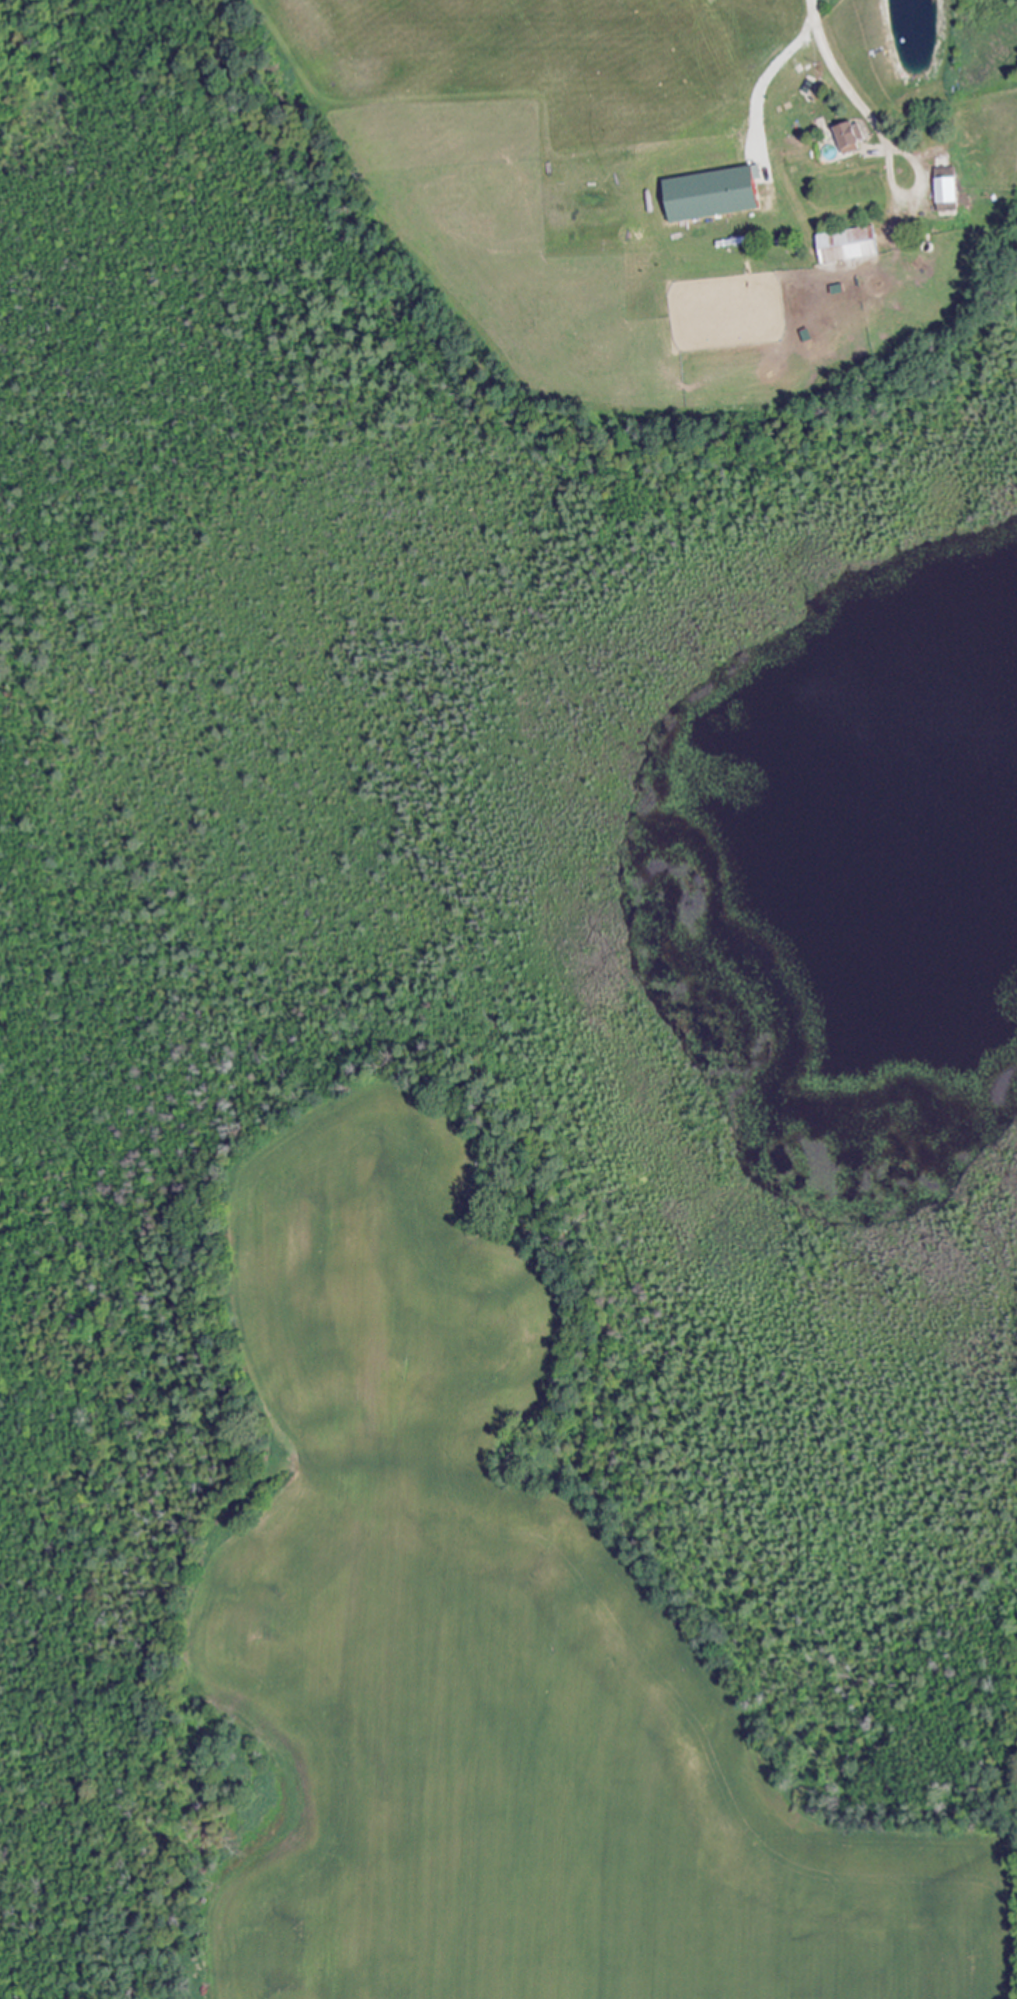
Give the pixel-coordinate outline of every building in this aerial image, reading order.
[(831,128),(839,155),(856,149),(853,140),(860,138),(855,120),(831,128)] [(658,179),(663,223),(760,210),(756,179),(759,179),(757,165),(658,179)] [(952,167),(932,168),(933,210),(954,209),(952,167)] [(813,234),(817,264),(879,255),(874,225),(813,234)]
